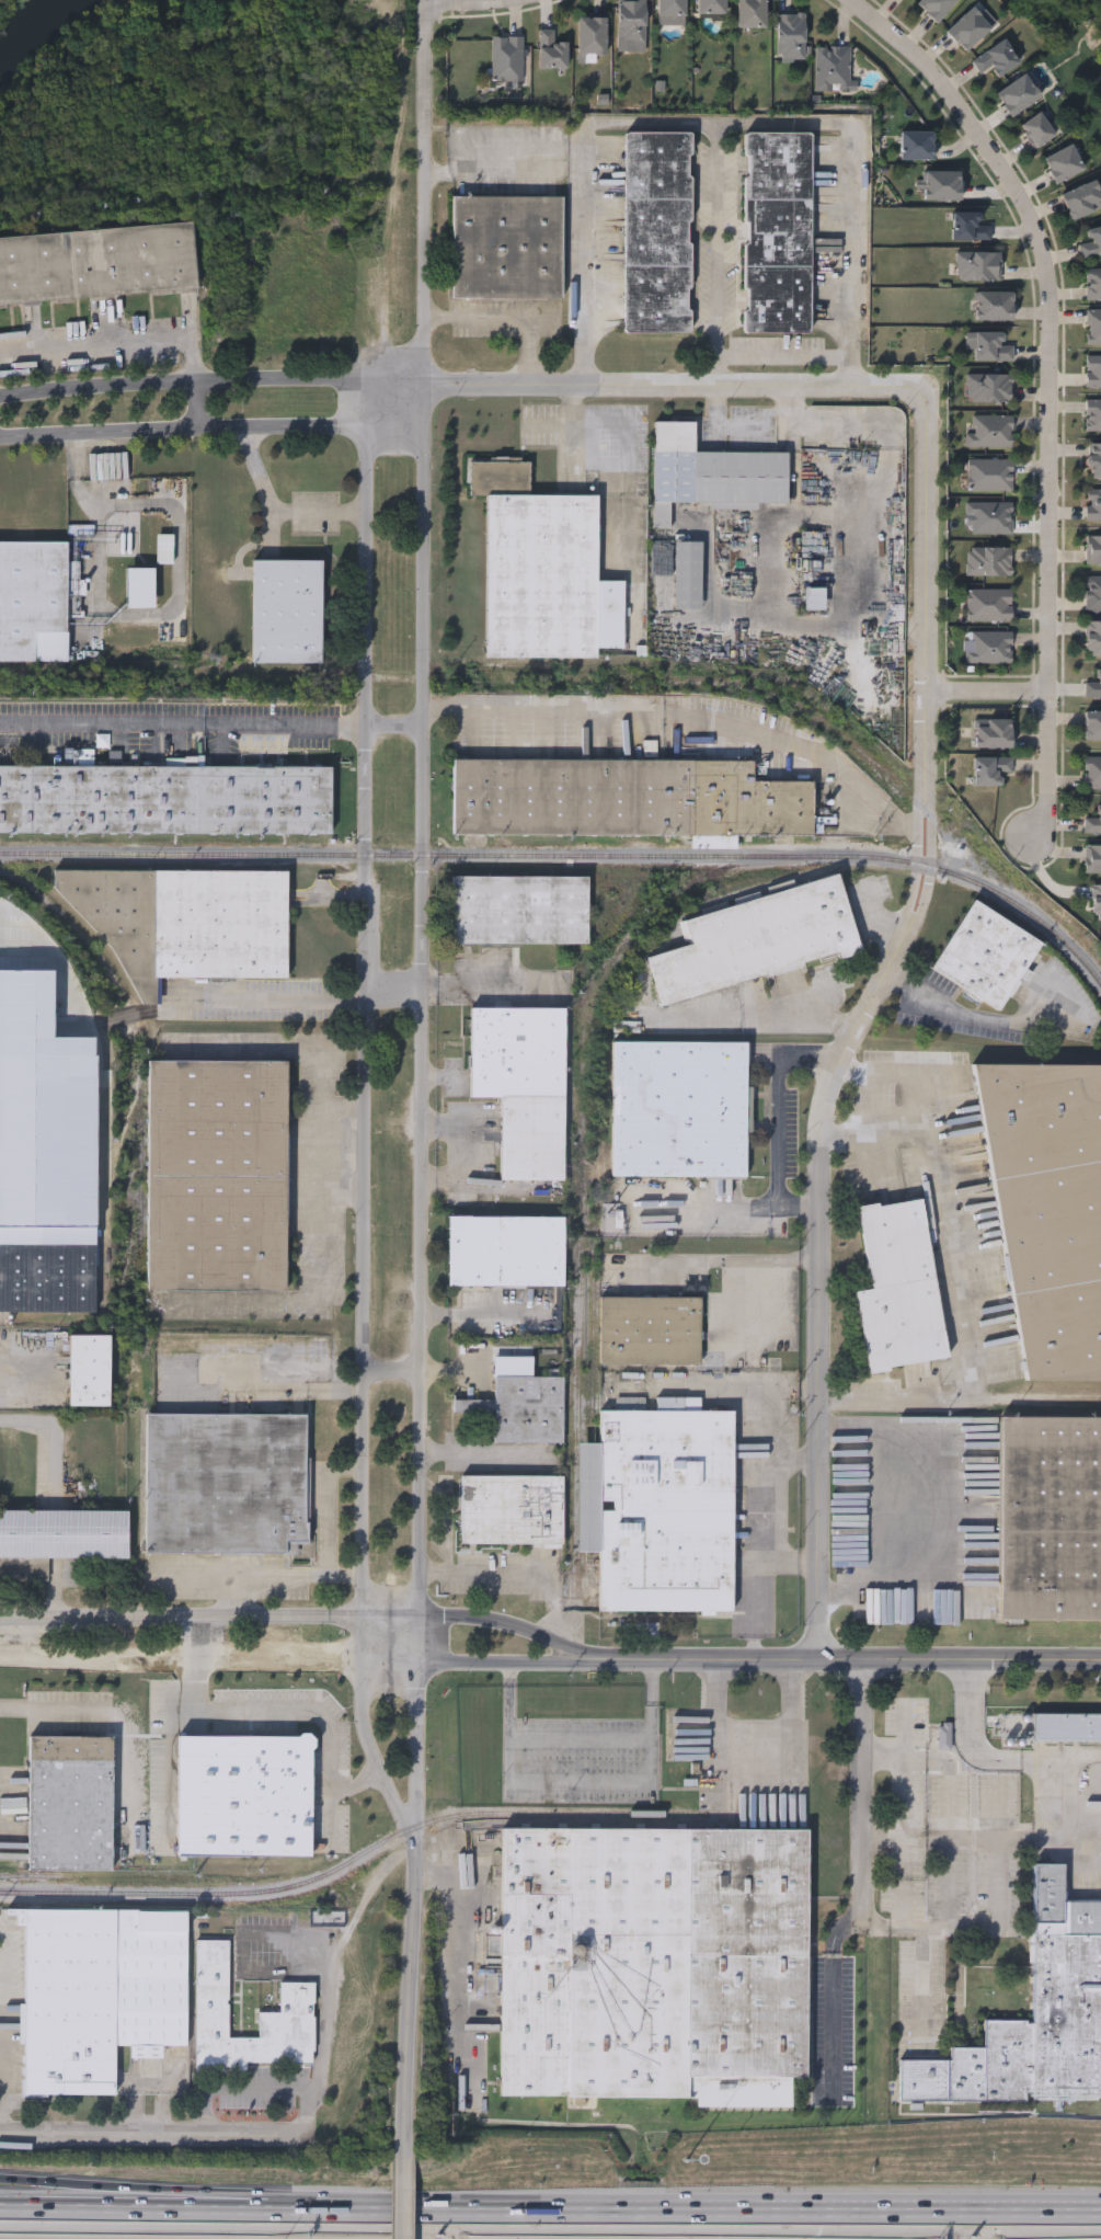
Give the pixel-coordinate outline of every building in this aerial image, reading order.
[(618,42),(618,0),(645,0),(645,42),(618,42)] [(657,13),(657,0),(685,0),(685,13),(657,13)] [(697,13),(697,0),(725,0),(725,13),(697,13)] [(737,26),(737,0),(765,0),(765,26),(737,26)] [(916,1),(917,0),(955,0),(936,21),(916,1)] [(945,31),(971,4),(991,25),(966,50),(945,31)] [(805,12),(805,58),(777,58),(777,12),(805,12)] [(577,62),(577,15),(606,15),(605,54),(595,54),(595,62),(577,62)] [(538,68),(538,28),(553,28),(553,41),(566,41),(566,68),(538,68)] [(521,81),(491,81),(491,35),(521,35),(521,81)] [(998,76),(991,66),(980,73),(971,60),(1003,37),(1020,60),(998,76)] [(815,46),(849,46),(849,91),(815,91),(815,46)] [(1040,98),(1010,115),(996,91),(1027,73),(1040,98)] [(1020,124),(1040,111),(1055,135),(1035,148),(1020,124)] [(811,132),(811,332),(745,332),(745,130),(811,132)] [(901,130),(933,130),(933,159),(901,159),(901,130)] [(624,132),(690,132),(690,332),(624,332),(624,132)] [(1056,183),(1043,158),(1071,144),(1085,169),(1056,183)] [(961,170),(961,199),(924,199),(924,170),(961,170)] [(1094,179),(1100,193),(1100,207),(1071,220),(1059,194),(1094,179)] [(562,196),(561,298),(452,298),(454,196),(562,196)] [(990,240),(952,240),(952,210),(982,210),(982,221),(990,221),(990,240)] [(198,287),(0,307),(0,237),(192,218),(198,287)] [(1086,228),(1100,225),(1100,255),(1081,259),(1078,244),(1089,241),(1086,228)] [(999,281),(955,281),(955,251),(999,251),(999,281)] [(1086,269),(1100,269),(1100,300),(1086,300),(1086,269)] [(975,320),(975,290),(1012,290),(1012,320),(975,320)] [(1086,309),(1100,309),(1100,344),(1087,344),(1086,309)] [(973,361),(973,331),(1002,331),(1002,345),(1011,345),(1011,361),(973,361)] [(1085,356),(1100,356),(1100,387),(1085,387),(1085,356)] [(1010,374),(1010,402),(966,402),(966,374),(1010,374)] [(1085,399),(1100,399),(1100,431),(1085,431),(1085,399)] [(1011,415),(1011,447),(964,447),(964,434),(970,434),(970,415),(1011,415)] [(695,450),(788,452),(787,503),(758,502),(758,505),(654,504),(655,422),(695,422),(695,450)] [(1087,443),(1100,443),(1100,479),(1087,479),(1087,443)] [(485,658),(486,496),(469,496),(469,459),(530,459),(530,495),(597,495),(597,659),(485,658)] [(966,491),(966,459),(1011,459),(1011,491),(966,491)] [(1086,490),(1100,490),(1100,522),(1086,522),(1086,490)] [(1011,502),(1011,535),(965,535),(965,502),(1011,502)] [(173,534),(173,562),(158,562),(158,534),(173,534)] [(1086,535),(1100,535),(1100,564),(1085,564),(1086,535)] [(68,661),(0,661),(0,540),(68,540),(68,661)] [(701,609),(674,609),(675,541),(701,541),(701,609)] [(1009,576),(966,576),(966,547),(1009,547),(1009,576)] [(322,663),(253,662),(254,558),(323,559),(322,663)] [(127,567),(156,567),(156,607),(127,607),(127,567)] [(1085,576),(1100,576),(1100,612),(1085,612),(1085,576)] [(966,620),(966,590),(1011,590),(1011,620),(966,620)] [(1011,663),(964,663),(964,631),(1011,631),(1011,663)] [(1096,669),(1100,669),(1100,698),(1083,698),(1083,681),(1096,681),(1096,669)] [(1083,711),(1100,711),(1100,741),(1083,741),(1083,711)] [(1010,720),(1010,749),(973,749),(973,720),(1010,720)] [(973,786),(973,757),(1010,757),(1010,773),(999,773),(999,786),(973,786)] [(1082,757),(1100,757),(1100,789),(1083,789),(1082,757)] [(454,835),(454,759),(753,761),(753,781),(812,781),(812,837),(454,835)] [(331,833),(0,832),(0,764),(331,766),(331,833)] [(1094,806),(1100,806),(1100,833),(1083,833),(1083,818),(1094,818),(1094,806)] [(1083,844),(1100,844),(1100,873),(1083,873),(1083,844)] [(288,870),(288,978),(122,978),(122,933),(70,933),(70,869),(288,870)] [(454,877),(588,877),(588,945),(454,945),(454,877)] [(649,956),(691,946),(684,916),(840,877),(860,953),(839,959),(839,958),(661,1003),(649,956)] [(1092,883),(1100,884),(1100,920),(1091,919),(1092,883)] [(931,970),(972,901),(1041,940),(1000,1010),(931,970)] [(501,1098),(470,1097),(471,1008),(565,1009),(563,1181),(501,1181),(501,1098)] [(613,1043),(748,1044),(747,1178),(612,1177),(613,1043)] [(148,1058),(287,1058),(287,1290),(148,1290),(148,1058)] [(972,1064),(1100,1065),(1100,1381),(1025,1380),(972,1064)] [(947,1359),(869,1371),(857,1292),(871,1290),(859,1209),(922,1199),(947,1359)] [(448,1287),(448,1218),(564,1218),(563,1287),(448,1287)] [(96,1314),(0,1313),(0,1229),(96,1229),(96,1314)] [(700,1298),(700,1366),(600,1366),(600,1298),(700,1298)] [(110,1337),(110,1408),(70,1408),(70,1337),(110,1337)] [(563,1443),(494,1443),(494,1418),(455,1418),(455,1400),(495,1401),(495,1378),(563,1378),(563,1443)] [(733,1412),(733,1612),(599,1612),(599,1552),(578,1552),(580,1443),(599,1443),(600,1410),(733,1412)] [(147,1555),(147,1416),(309,1416),(309,1545),(291,1545),(291,1555),(147,1555)] [(998,1418),(1100,1419),(1100,1620),(997,1620),(998,1418)] [(563,1476),(563,1545),(461,1544),(461,1475),(563,1476)] [(14,1561),(0,1561),(0,1511),(129,1512),(128,1561),(48,1560),(48,1581),(15,1581),(16,1567),(14,1567),(14,1561)] [(1033,1716),(1100,1716),(1100,1743),(1033,1743),(1033,1716)] [(30,1870),(31,1736),(114,1737),(112,1871),(30,1870)] [(179,1736),(312,1736),(312,1858),(179,1857),(179,1736)] [(808,1830),(807,2078),(793,2078),(792,2107),(697,2107),(697,2099),(501,2098),(503,1828),(808,1830)] [(1065,1901),(1100,1901),(1100,2100),(901,2100),(901,2060),(953,2060),(953,2048),(987,2048),(987,2021),(1035,2021),(1035,1864),(1065,1864),(1065,1901)] [(24,2095),(25,1909),(188,1910),(187,2046),(163,2046),(163,2058),(131,2058),(131,2047),(116,2046),(116,2095),(24,2095)] [(230,1941),(230,2038),(260,2038),(260,2013),(282,2013),(282,1983),(316,1983),(316,2065),(246,2065),(246,2072),(196,2072),(196,1941),(230,1941)]
